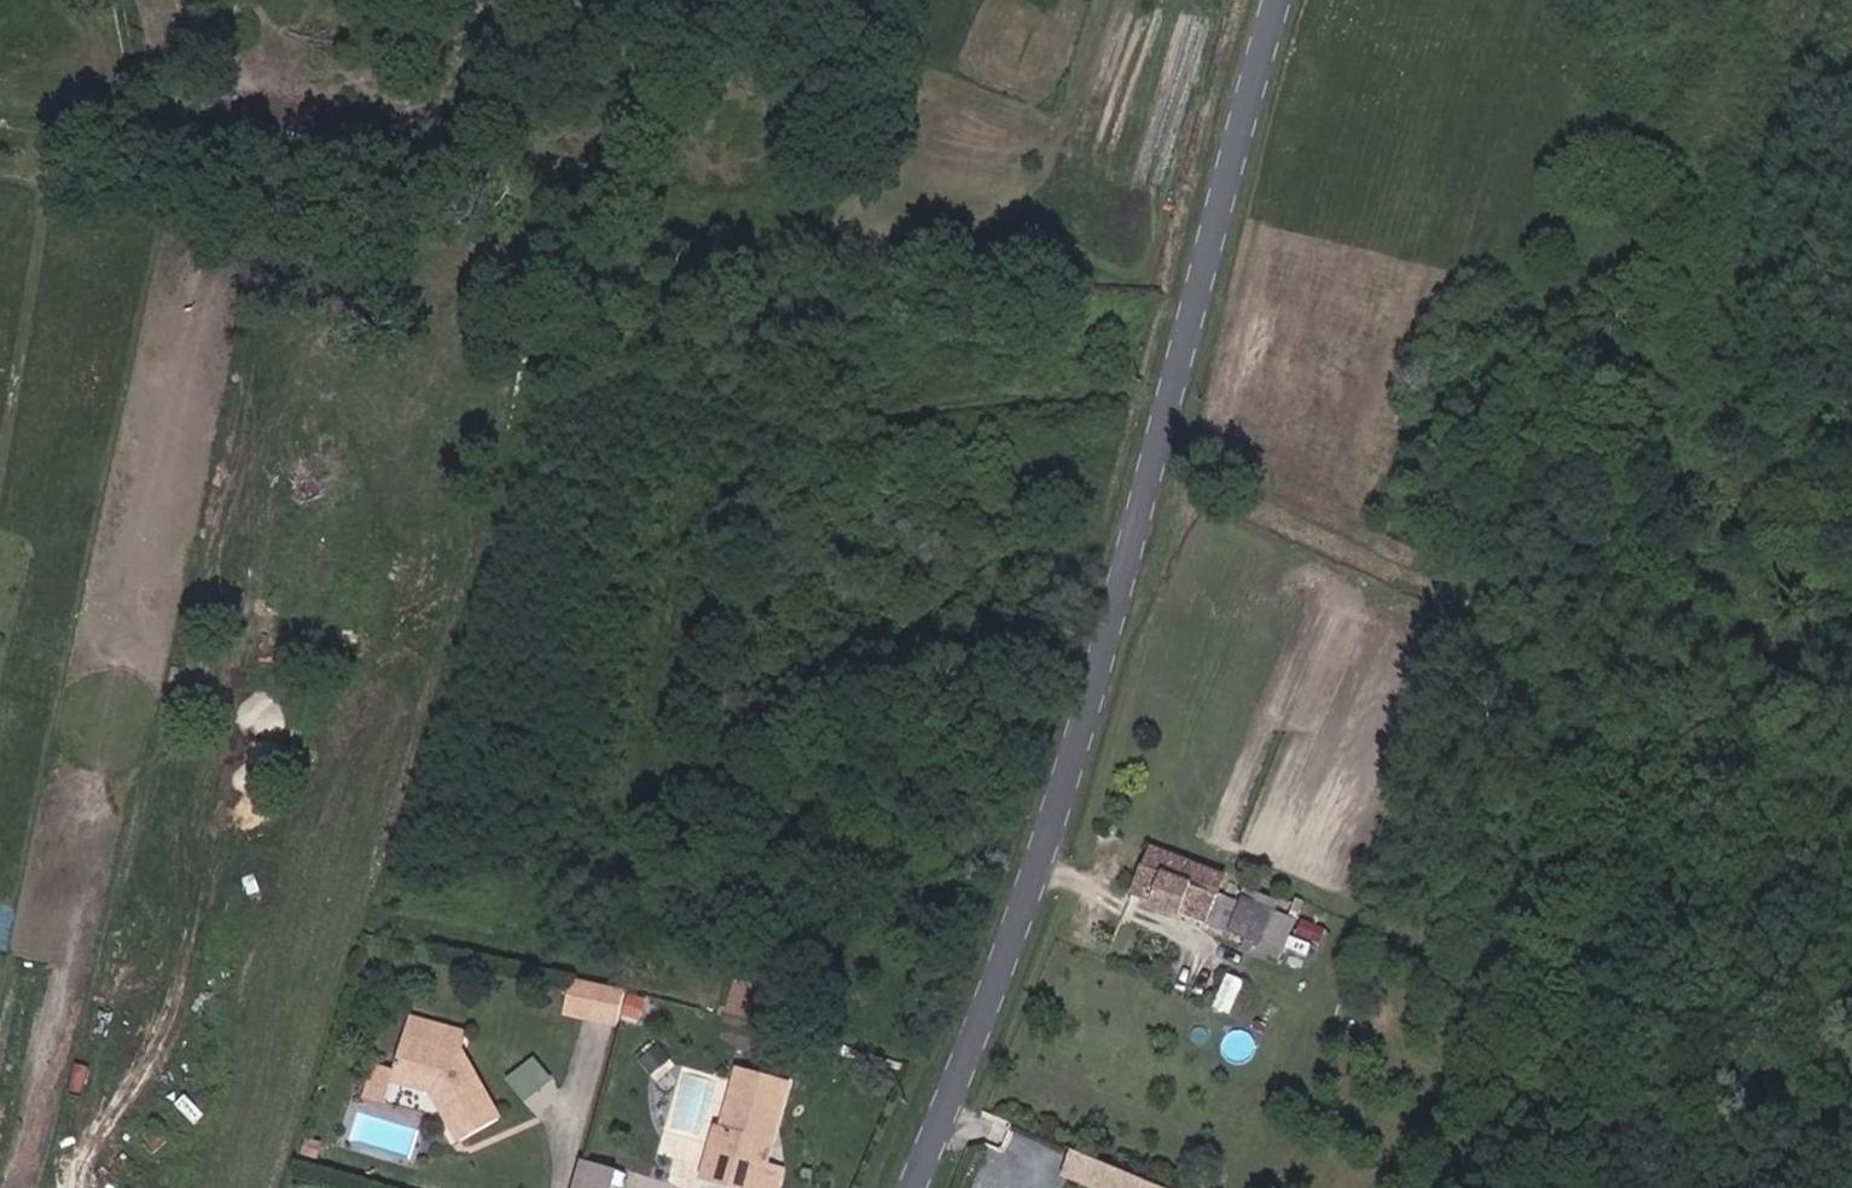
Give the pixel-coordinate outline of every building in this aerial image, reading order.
[(1129,893),(1225,936),(1239,903),(1220,895),(1228,877),(1152,842),(1129,893)] [(614,1027),(623,995),(576,981),(567,1014),(614,1027)] [(468,1033),(413,1018),(396,1071),(393,1082),(398,1084),(437,1095),(467,1144),(506,1121),(463,1051),(468,1033)] [(372,1098),(393,1103),(398,1084),(393,1082),(396,1071),(379,1067),(372,1098)] [(785,1087),(737,1074),(723,1129),(715,1127),(700,1177),(741,1187),(774,1187),(780,1169),(753,1161),(758,1144),(768,1147),(785,1087)] [(1078,1150),(1069,1173),(1107,1187),(1173,1187),(1078,1150)] [(614,1170),(579,1161),(572,1187),(609,1187),(614,1170)]
